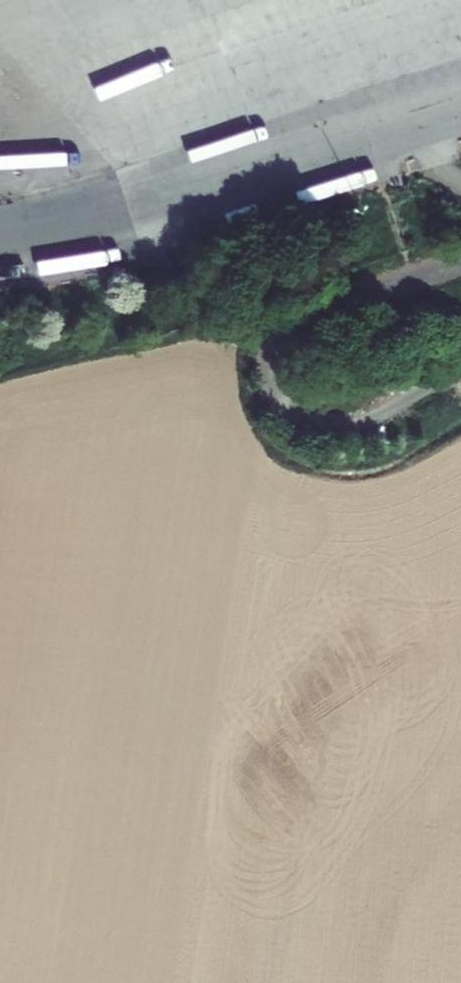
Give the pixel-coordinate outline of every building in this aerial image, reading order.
[(279,195),(214,212),(220,236),(285,219),(279,195)] [(60,272),(100,262),(96,250),(57,260),(60,272)]
